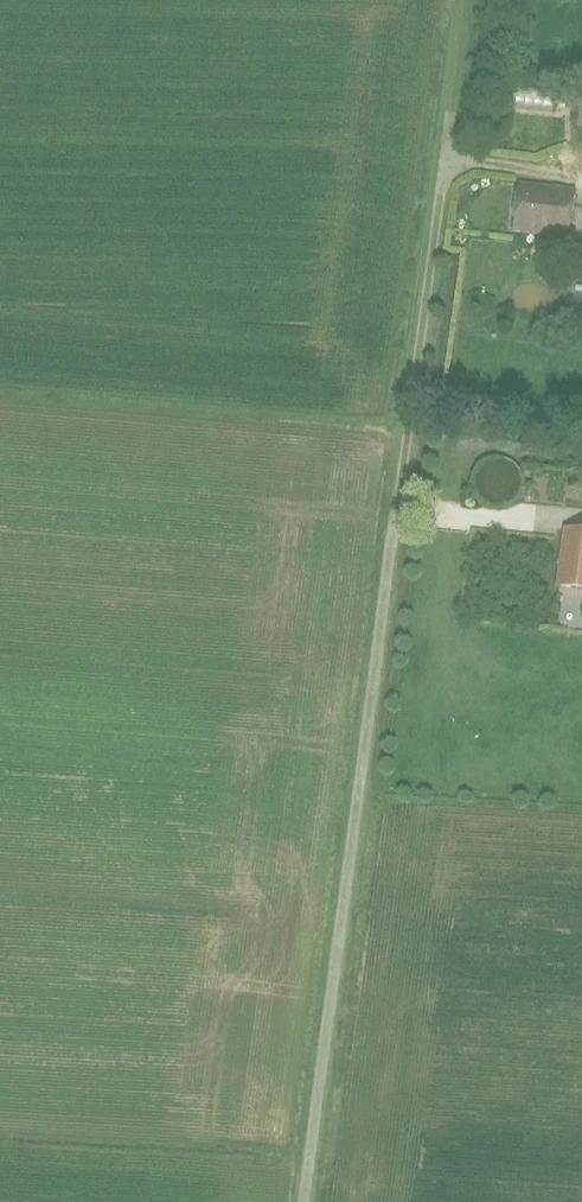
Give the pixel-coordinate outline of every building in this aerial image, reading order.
[(508,233),(564,240),(570,193),(514,186),(508,233)] [(581,589),(581,531),(565,529),(558,585),(581,589)] [(571,616),(581,616),(581,590),(571,590),(571,616)]
